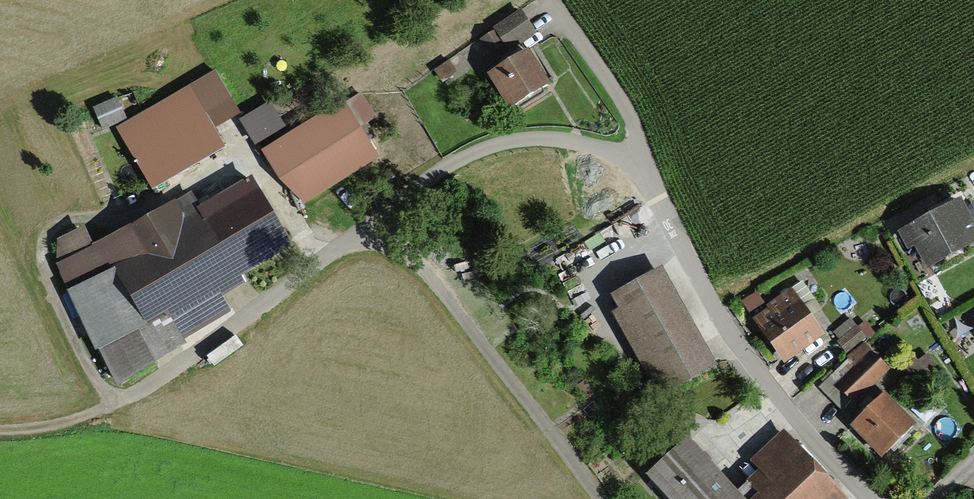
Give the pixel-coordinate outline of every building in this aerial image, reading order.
[(496,29),(479,40),(489,55),(505,44),(508,48),(534,31),(520,8),(494,25),(496,29)] [(487,74),(508,108),(549,82),(528,48),(487,74)] [(450,60),(435,70),(444,82),(459,72),(450,60)] [(117,127),(153,188),(227,145),(217,127),(242,113),(215,69),(117,127)] [(288,133),(261,149),(281,179),(305,203),(380,158),(360,125),(375,116),(362,93),(346,103),(343,99),(288,133)] [(116,98),(93,108),(102,129),(126,118),(116,98)] [(288,133),(269,102),(240,120),(259,151),(261,149),(288,133)] [(243,275),(295,245),(253,174),(201,204),(193,190),(93,244),(85,225),(57,239),(58,264),(96,349),(99,348),(118,385),(187,343),(184,338),(231,309),(222,294),(246,281),(243,275)] [(973,242),(973,220),(961,196),(900,227),(910,247),(916,244),(928,266),(973,242)] [(658,395),(717,363),(663,266),(613,293),(619,305),(611,309),(658,395)] [(758,289),(742,300),(784,361),(825,333),(793,286),(767,304),(758,289)] [(838,341),(848,352),(866,337),(868,339),(876,332),(866,320),(858,326),(851,318),(835,332),(841,339),(838,341)] [(852,399),(855,401),(891,368),(865,341),(848,354),(850,357),(820,386),(843,409),(852,399)] [(920,357),(905,371),(916,382),(931,368),(920,357)] [(916,422),(884,390),(851,424),(882,456),(916,422)] [(786,427),(751,458),(761,468),(737,489),(688,435),(644,473),(668,498),(851,498),(786,427)]
